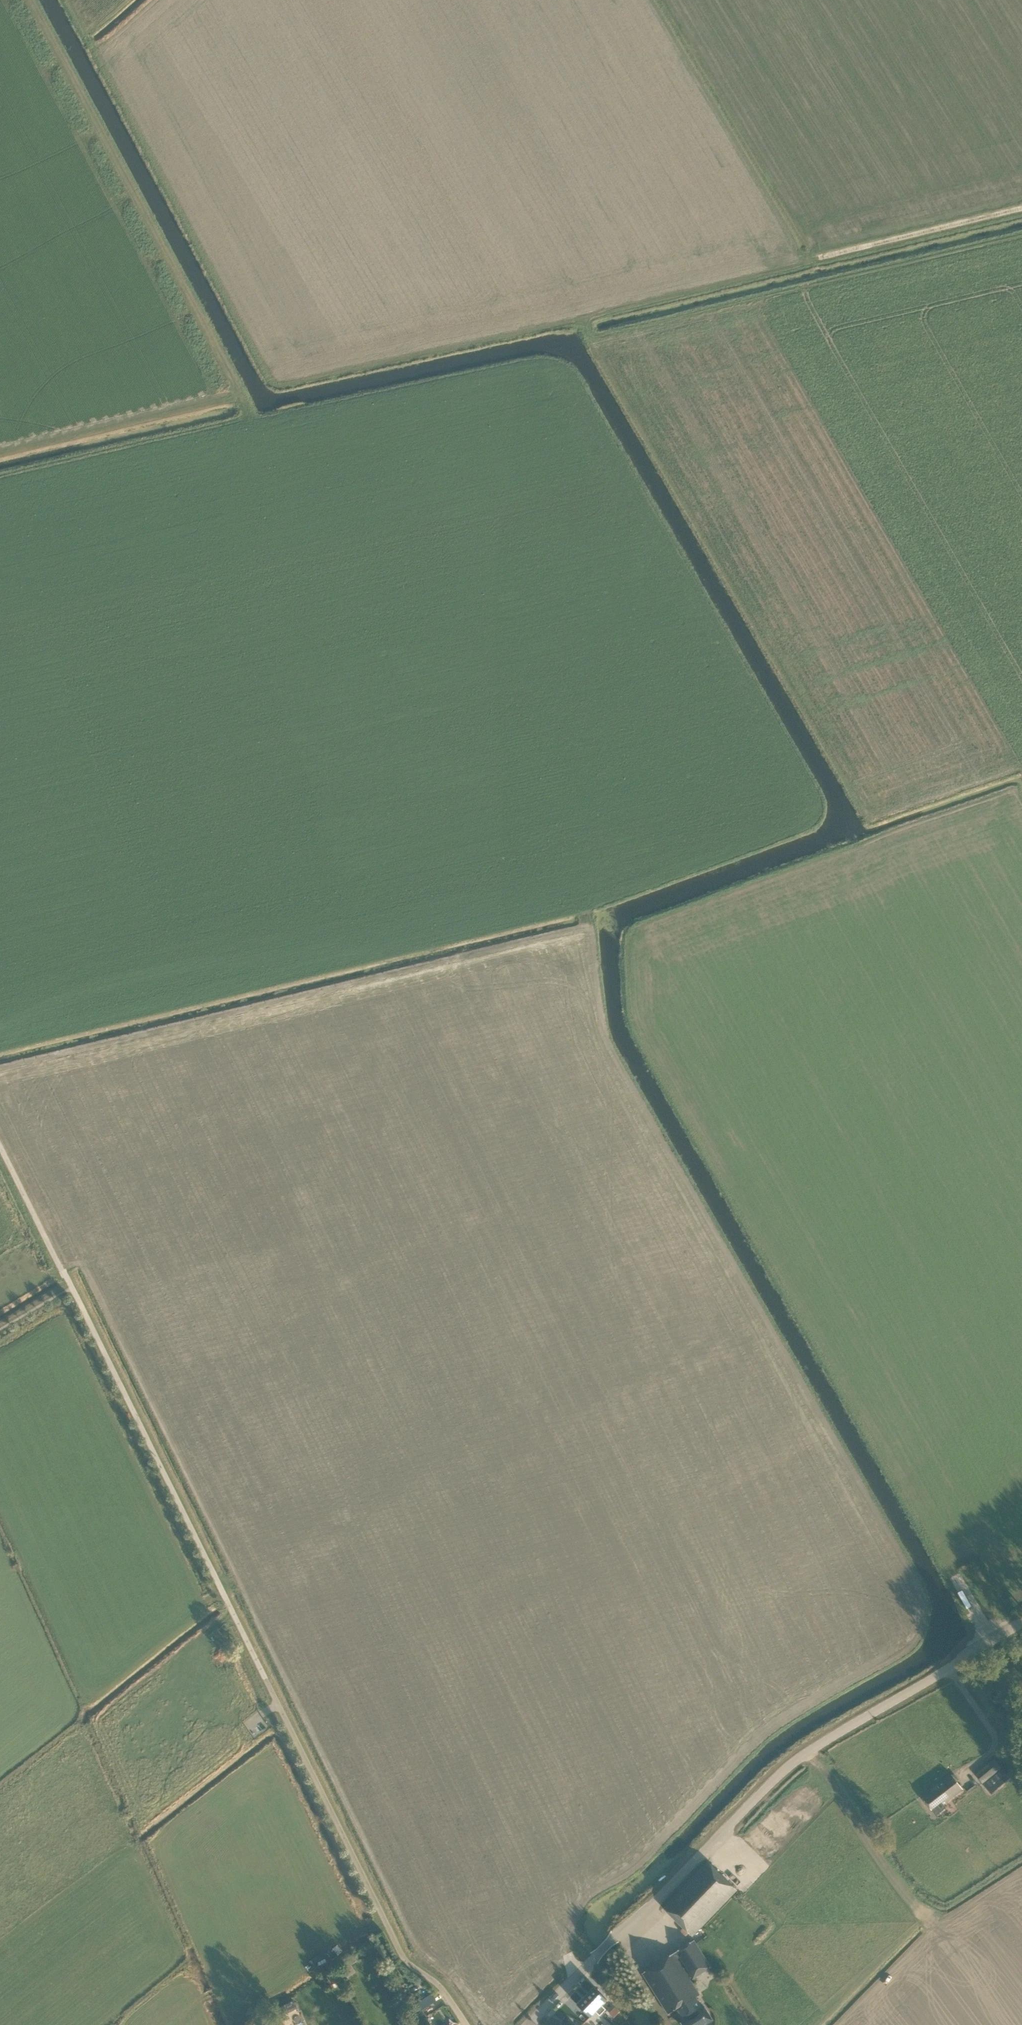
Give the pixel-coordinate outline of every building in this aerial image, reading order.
[(983,1783),(1002,1767),(994,1758),(975,1774),(983,1783)] [(963,1789),(952,1775),(938,1786),(940,1788),(924,1800),(936,1815),(946,1808),(944,1804),(963,1789)] [(737,1890),(708,1861),(663,1908),(692,1936),(737,1890)] [(694,1940),(643,1973),(669,2014),(676,2009),(684,2021),(682,2022),(683,2024),(705,2024),(713,2020),(706,2008),(704,2009),(696,1997),(700,1995),(690,1980),(711,1967),(694,1940)] [(594,1987),(586,1995),(603,2012),(606,2009),(602,2005),(605,2002),(607,2000),(594,1987)] [(419,2008),(420,2010),(435,2000),(430,1993),(416,2003),(419,2008)] [(586,1995),(577,2004),(591,2017),(591,2016),(596,2011),(600,2015),(603,2012),(586,1995)] [(297,2008),(294,2000),(276,2009),(279,2016),(291,2010),(291,2011),(297,2008)] [(408,2006),(410,2012),(417,2009),(418,2009),(419,2008),(416,2003),(415,2004),(415,2003),(408,2006)] [(620,2012),(615,2007),(609,2013),(614,2018),(620,2012)]
